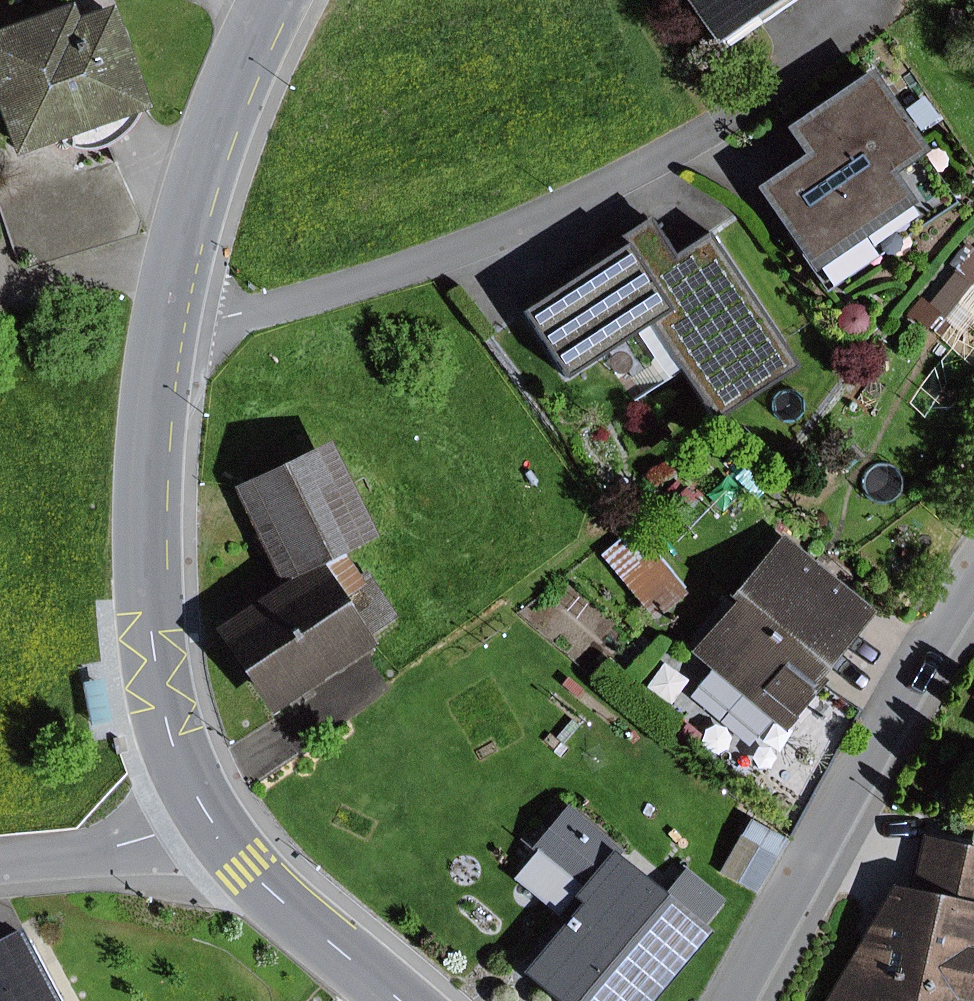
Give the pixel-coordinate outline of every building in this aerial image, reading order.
[(704,43),(769,0),(676,0),(704,43)] [(67,2),(0,26),(0,133),(9,157),(144,108),(107,5),(73,18),(67,2)] [(922,149),(865,66),(777,126),(796,154),(748,187),(804,269),(906,199),(888,173),(922,149)] [(920,95),(902,109),(918,131),(936,117),(920,95)] [(669,253),(644,216),(615,235),(620,242),(513,311),(557,381),(644,326),(705,421),(791,366),(704,231),(669,253)] [(845,336),(850,338),(856,337),(861,335),(865,331),(868,326),(869,320),(868,315),(865,310),(861,306),(856,304),(850,303),(844,305),(840,308),(836,313),(834,318),(834,324),(836,329),(840,333),(845,336)] [(275,585),(209,628),(265,711),(367,644),(363,637),(395,616),(366,572),(354,580),(334,549),(365,535),(324,444),(230,487),(275,585)] [(598,555),(648,619),(683,593),(633,528),(598,555)] [(777,731),(820,679),(811,671),(864,608),(773,533),(720,596),(726,601),(684,653),(704,669),(689,686),(750,736),(763,720),(777,731)] [(581,688),(566,676),(558,685),(574,697),(581,688)] [(580,725),(571,718),(554,738),(563,746),(580,725)] [(723,730),(711,720),(702,732),(714,742),(723,730)] [(565,804),(527,848),(575,889),(568,897),(576,903),(517,973),(550,1000),(646,1000),(705,932),(698,926),(721,900),(682,867),(659,894),(615,857),(620,850),(565,804)] [(782,838),(748,819),(717,872),(752,892),(782,838)] [(821,1000),(965,1000),(973,961),(973,849),(920,837),(908,891),(887,886),(821,1000)] [(13,926),(0,932),(0,1000),(53,1000),(13,926)]
